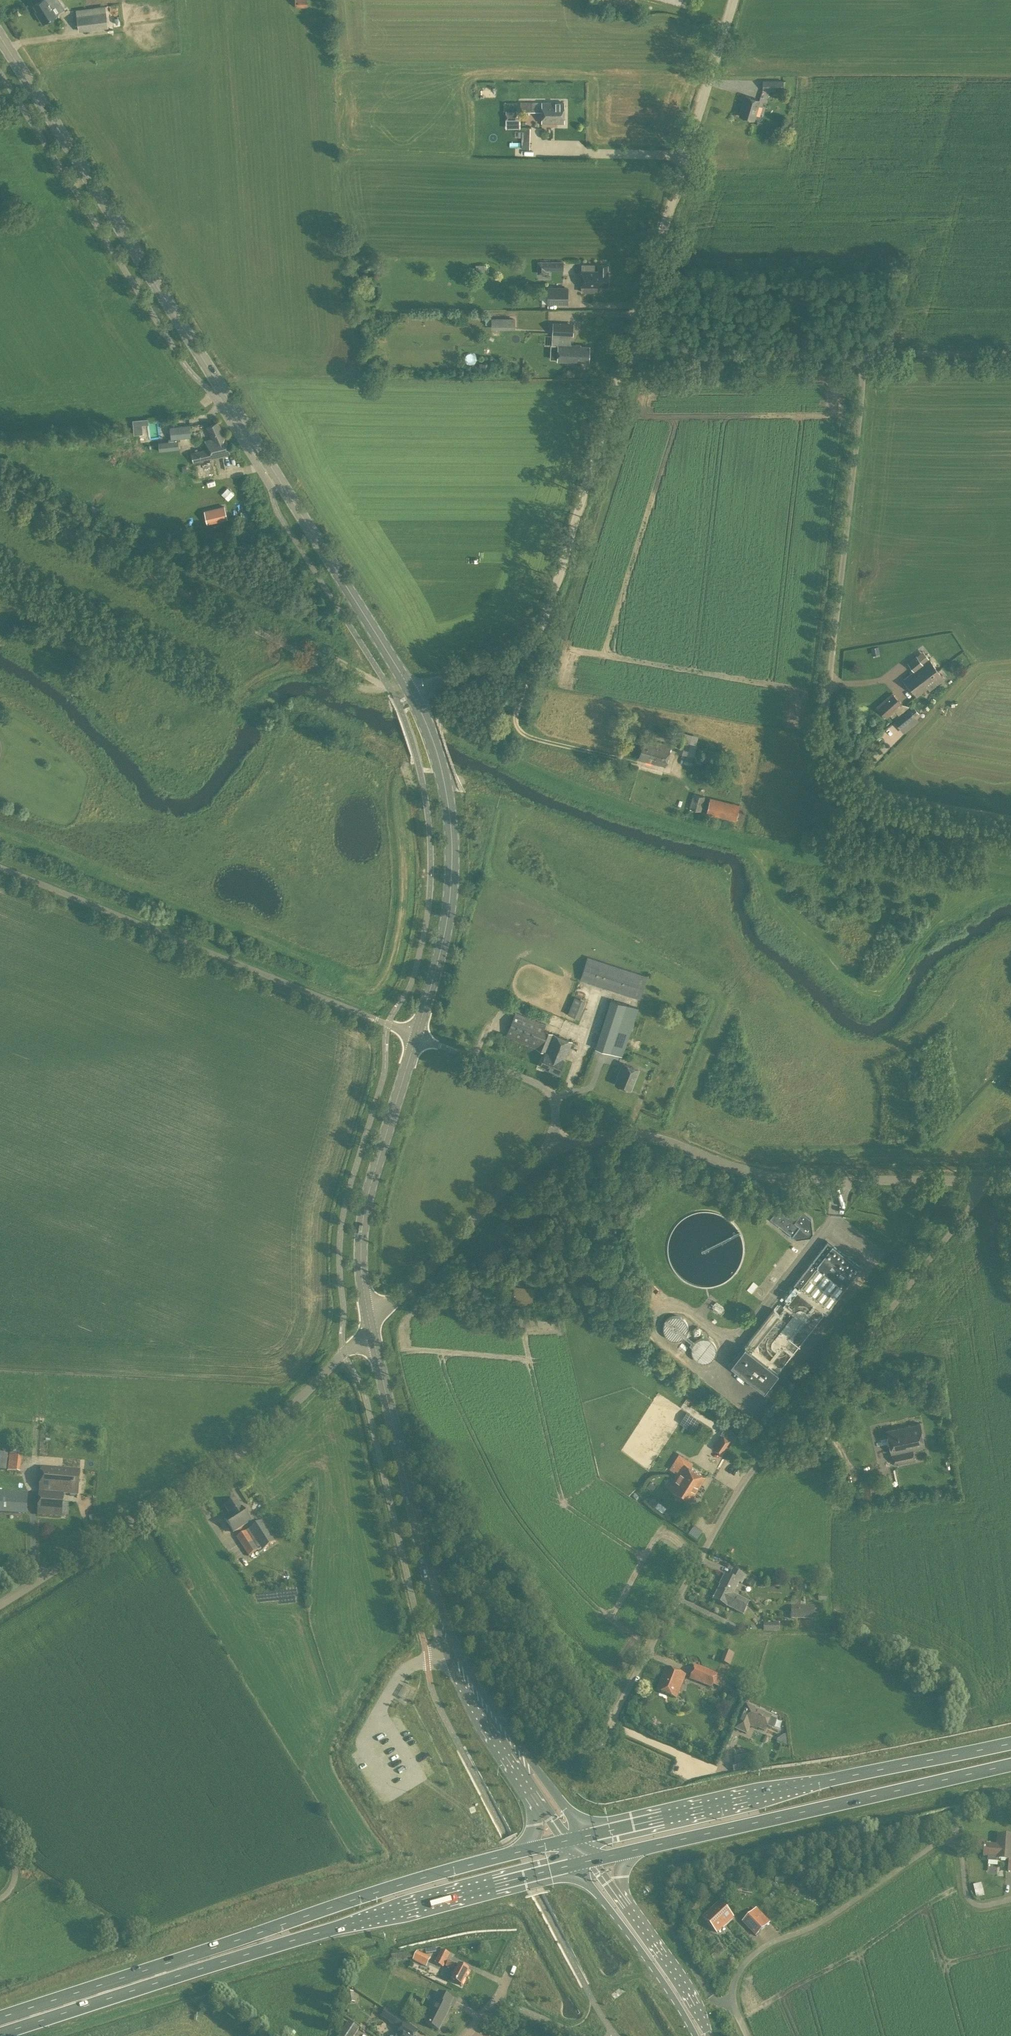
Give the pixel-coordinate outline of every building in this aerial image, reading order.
[(34,4),(39,12),(37,13),(43,22),(56,14),(47,0),(40,0),(34,4)] [(106,11),(77,15),(79,31),(108,27),(106,11)] [(762,89),(783,89),(783,80),(762,80),(762,89)] [(759,100),(745,96),(739,115),(754,120),(759,100)] [(564,103),(542,103),(542,102),(520,102),(520,111),(542,112),(542,122),(563,122),(564,103)] [(506,121),(517,121),(516,111),(505,111),(506,121)] [(518,127),(518,148),(529,149),(530,127),(518,127)] [(543,270),(563,270),(563,261),(550,261),(550,262),(543,262),(543,270)] [(598,271),(594,271),(594,264),(581,264),(581,270),(582,270),(582,285),(581,292),(597,292),(597,285),(606,286),(607,265),(598,264),(598,271)] [(568,304),(568,287),(547,287),(547,288),(542,288),(542,302),(547,303),(547,304),(568,304)] [(514,328),(514,319),(492,319),(492,328),(514,328)] [(589,346),(571,345),(571,335),(573,335),(573,323),(553,322),(552,335),(558,335),(558,343),(557,343),(557,361),(574,362),(574,360),(588,361),(589,346)] [(218,421),(206,426),(212,438),(205,440),(207,448),(191,452),(194,465),(210,461),(210,458),(230,453),(225,435),(224,435),(218,421)] [(190,424),(170,426),(171,439),(168,439),(168,441),(158,442),(159,451),(179,449),(178,441),(180,440),(180,438),(191,437),(190,424)] [(207,524),(228,519),(225,506),(204,511),(207,524)] [(907,662),(913,671),(904,678),(912,689),(921,682),(918,678),(924,674),(926,676),(928,675),(930,677),(931,676),(931,675),(937,670),(929,659),(923,664),(916,655),(907,662)] [(921,682),(912,689),(917,695),(928,687),(929,689),(944,679),(937,670),(931,675),(931,676),(930,677),(928,675),(926,676),(924,674),(918,678),(921,682)] [(877,707),(885,716),(901,703),(893,694),(877,707)] [(900,729),(915,717),(909,709),(894,720),(900,729)] [(692,733),(692,734),(682,732),(680,740),(674,739),(673,746),(677,747),(676,752),(692,756),(695,744),(690,743),(690,742),(696,744),(698,735),(692,733)] [(638,759),(665,766),(670,745),(644,738),(638,759)] [(689,808),(701,811),(705,796),(693,793),(689,808)] [(706,814),(736,821),(739,804),(710,797),(706,814)] [(640,999),(647,976),(587,956),(579,979),(640,999)] [(574,996),(567,1014),(578,1018),(585,1001),(574,996)] [(610,999),(595,1048),(623,1057),(638,1008),(610,999)] [(559,1073),(565,1059),(572,1041),(543,1029),(546,1024),(516,1012),(505,1036),(535,1048),(536,1047),(545,1051),(539,1065),(559,1073)] [(630,1089),(639,1069),(622,1062),(619,1069),(620,1070),(614,1083),(630,1089)] [(796,1238),(810,1236),(812,1232),(811,1219),(801,1212),(796,1219),(790,1214),(788,1216),(777,1208),(770,1218),(796,1238)] [(783,1306),(779,1302),(730,1364),(764,1390),(860,1267),(827,1241),(792,1285),(798,1290),(788,1302),(786,1301),(783,1306)] [(531,1304),(532,1294),(512,1292),(511,1302),(531,1304)] [(905,1422),(906,1426),(886,1430),(891,1452),(893,1465),(915,1460),(913,1448),(925,1446),(920,1423),(911,1425),(910,1421),(905,1422)] [(730,1438),(734,1431),(726,1426),(722,1433),(730,1438)] [(722,1434),(713,1448),(721,1453),(730,1440),(722,1434)] [(0,1470),(22,1472),(23,1454),(2,1453),(0,1470)] [(690,1500),(705,1476),(683,1462),(668,1487),(690,1500)] [(80,1470),(65,1469),(41,1467),(37,1515),(61,1517),(63,1494),(78,1495),(80,1470)] [(27,1514),(28,1493),(0,1492),(0,1513),(27,1514)] [(251,1522),(237,1500),(224,1507),(231,1518),(226,1522),(233,1533),(251,1522)] [(654,1511),(654,1510),(658,1505),(653,1501),(648,1506),(654,1511)] [(276,1542),(263,1521),(236,1537),(248,1557),(261,1549),(262,1551),(276,1542)] [(741,1584),(745,1577),(733,1570),(729,1577),(725,1575),(721,1583),(722,1583),(715,1596),(716,1597),(714,1600),(727,1607),(743,1615),(749,1603),(733,1595),(739,1583),(741,1584)] [(753,1587),(756,1582),(749,1579),(747,1583),(753,1587)] [(813,1607),(791,1606),(791,1620),(813,1620),(813,1613),(818,1613),(818,1607),(813,1607)] [(763,1632),(779,1632),(779,1624),(778,1624),(778,1622),(773,1622),(773,1624),(763,1624),(763,1632)] [(724,1651),(720,1663),(730,1666),(734,1655),(724,1651)] [(689,1680),(712,1689),(713,1686),(719,1688),(723,1680),(716,1677),(717,1675),(695,1666),(689,1680)] [(685,1676),(665,1668),(656,1691),(676,1698),(685,1676)] [(407,1701),(413,1688),(406,1685),(400,1697),(407,1701)] [(746,1735),(750,1726),(756,1729),(756,1727),(764,1731),(766,1726),(773,1729),(777,1720),(753,1710),(753,1709),(745,1705),(734,1730),(746,1735)] [(737,1770),(753,1765),(750,1753),(734,1758),(737,1770)] [(1009,1837),(998,1836),(997,1847),(984,1846),(983,1857),(987,1857),(987,1862),(998,1863),(998,1859),(1008,1860),(1007,1873),(1010,1873),(1010,1837),(1009,1837)] [(971,1885),(974,1897),(982,1895),(979,1883),(971,1885)] [(716,1933),(732,1918),(719,1903),(703,1918),(716,1933)] [(756,1909),(742,1922),(756,1937),(770,1924),(762,1916),(756,1909)] [(441,1950),(436,1959),(433,1957),(431,1962),(434,1963),(443,1968),(450,1955),(441,1950)] [(416,1952),(412,1961),(426,1968),(430,1959),(416,1952)] [(468,1972),(457,1967),(447,1962),(445,1967),(452,1971),(450,1973),(453,1975),(450,1982),(460,1987),(468,1972)] [(449,2008),(453,2000),(438,1993),(434,2003),(436,2004),(425,2024),(438,2031),(449,2009),(449,2008)] [(405,2033),(410,2026),(386,2009),(380,2017),(397,2029),(397,2030),(398,2031),(395,2035),(397,2035),(410,2035),(405,2033)] [(359,2029),(348,2022),(339,2035),(355,2035),(359,2029)]
